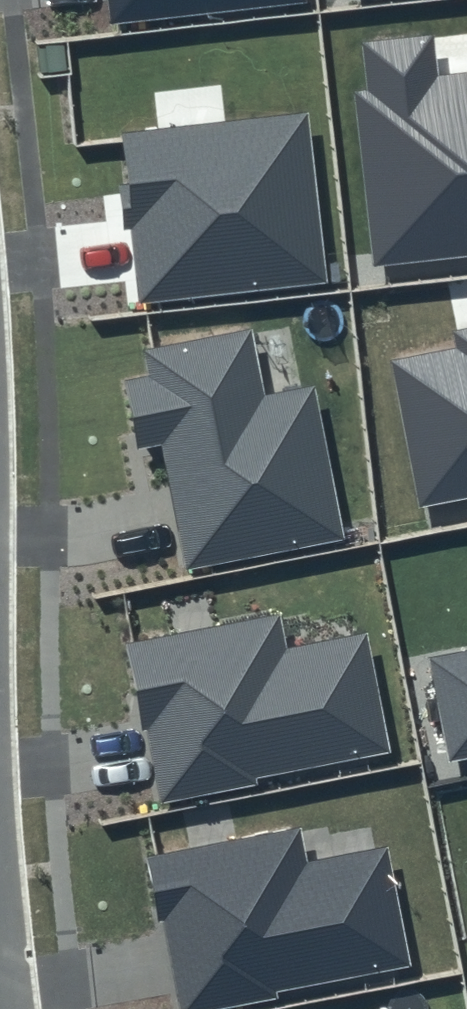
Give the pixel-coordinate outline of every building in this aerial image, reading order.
[(110,22),(308,1),(308,0),(107,0),(110,22)] [(362,43),(367,89),(355,90),(372,265),(466,255),(466,73),(433,76),(430,35),(362,43)] [(310,111),(120,131),(138,304),(331,282),(310,111)] [(148,378),(125,382),(138,448),(163,443),(186,571),(343,539),(315,384),(265,394),(252,328),(143,351),(148,378)] [(390,361),(419,507),(466,497),(466,329),(454,331),(456,347),(390,361)] [(278,615),(129,646),(158,801),(394,753),(367,634),(285,651),(278,615)] [(429,658),(451,763),(466,760),(466,651),(429,658)] [(151,860),(179,1008),(207,1008),(415,966),(388,847),(307,864),(299,828),(151,860)]
